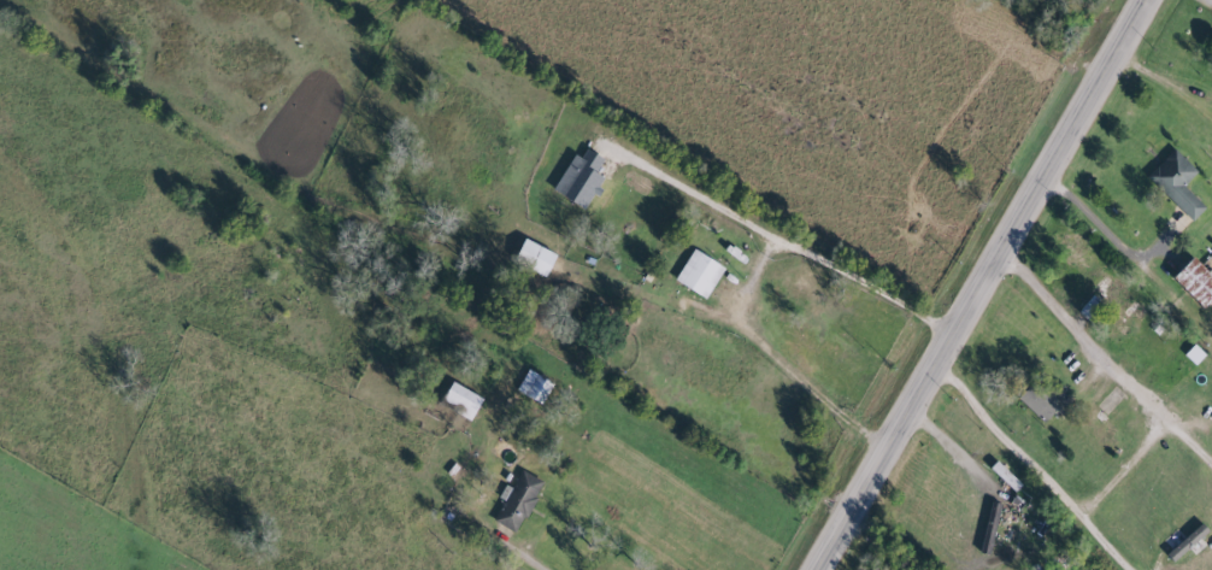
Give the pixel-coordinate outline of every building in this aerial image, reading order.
[(553,190),(586,209),(605,177),(596,171),(604,158),(587,148),(582,157),(575,153),(553,190)] [(1199,171),(1175,149),(1148,177),(1194,220),(1207,207),(1185,186),(1199,171)] [(516,264),(550,277),(559,252),(524,240),(516,264)] [(725,264),(691,249),(676,283),(709,298),(725,264)] [(1196,257),(1176,279),(1208,308),(1211,303),(1211,272),(1196,257)] [(1205,355),(1195,344),(1183,355),(1193,367),(1205,355)] [(554,382),(528,368),(516,390),(542,404),(554,382)] [(1064,404),(1038,380),(1020,399),(1046,423),(1064,404)] [(484,398),(454,382),(443,402),(474,418),(484,398)] [(493,521),(517,533),(544,482),(522,470),(512,488),(505,485),(498,497),(504,501),(493,521)] [(997,548),(999,507),(989,507),(987,548),(997,548)] [(1210,530),(1203,522),(1169,554),(1176,562),(1210,530)]
